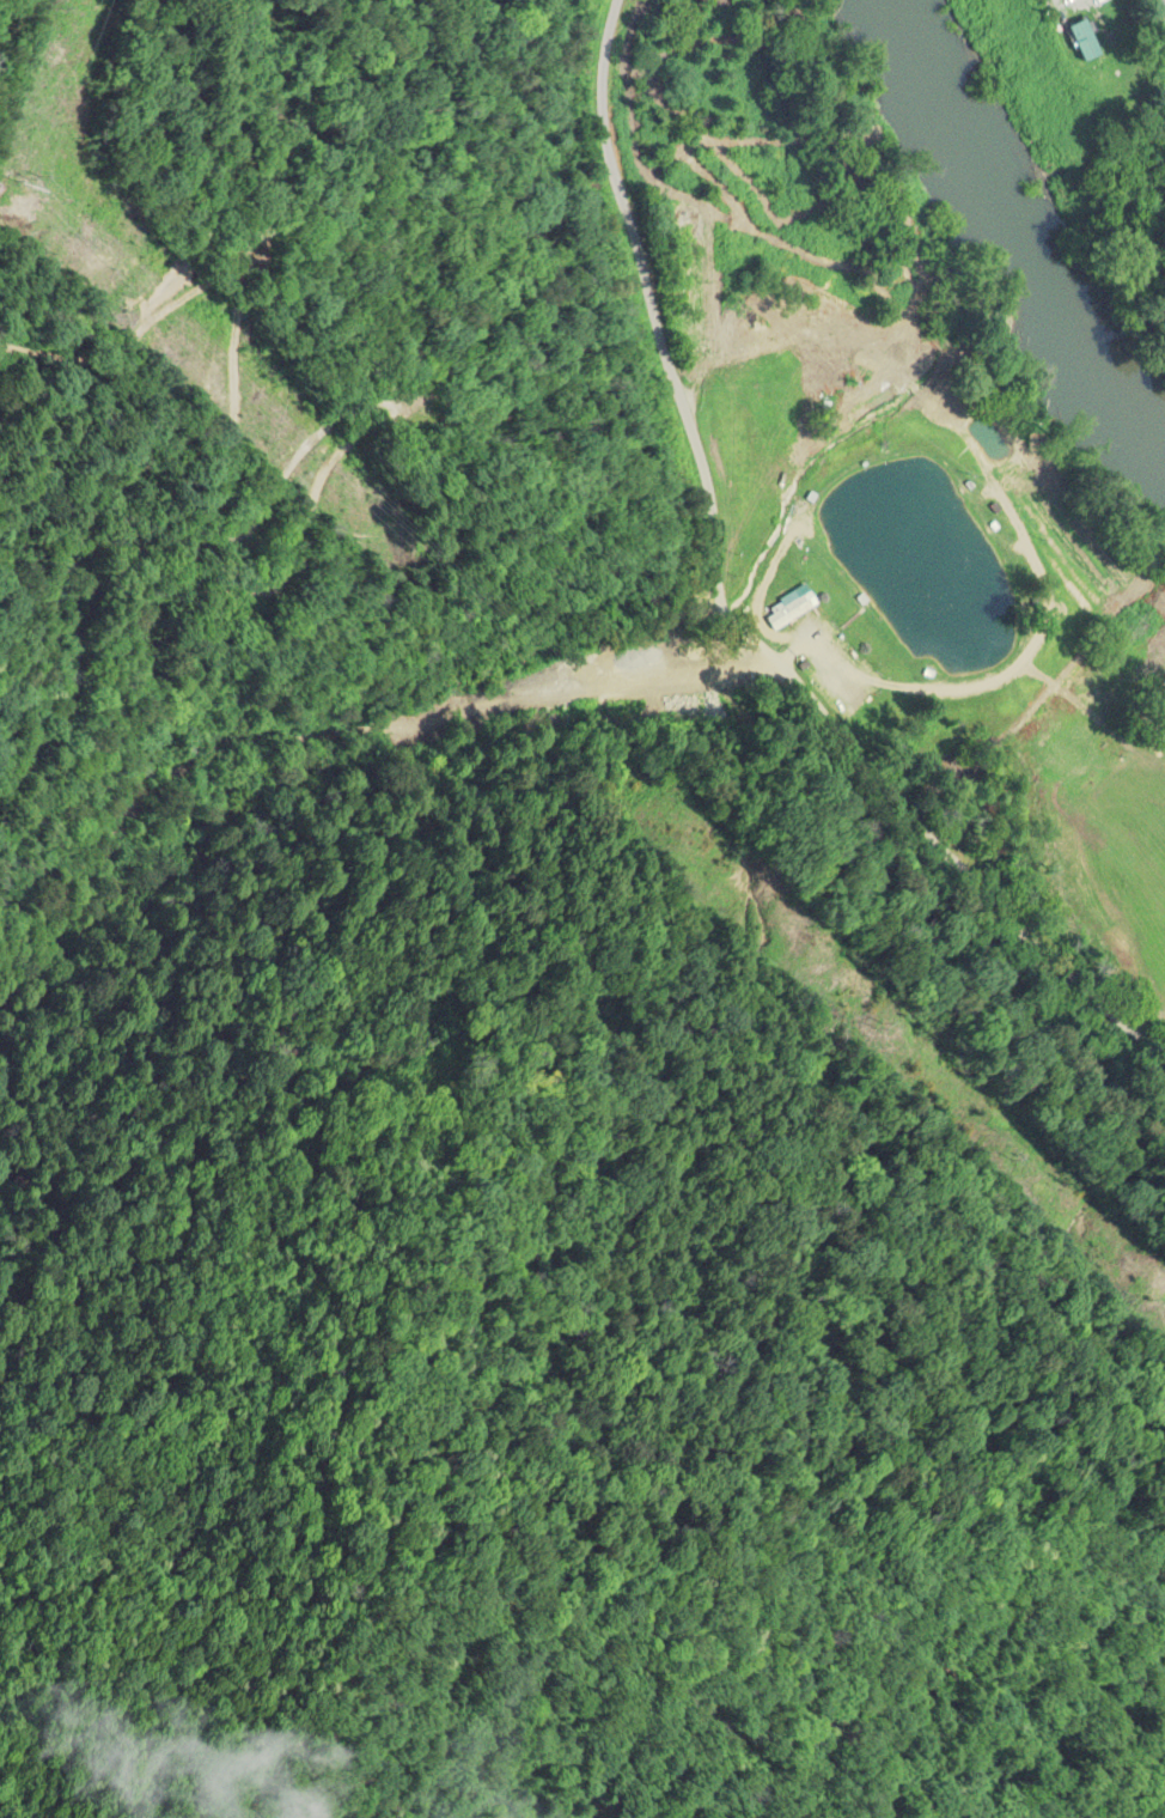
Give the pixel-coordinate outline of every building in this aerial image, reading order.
[(1105,55),(1091,19),(1072,27),(1086,62),(1105,55)] [(775,633),(815,609),(807,595),(767,618),(775,633)]
